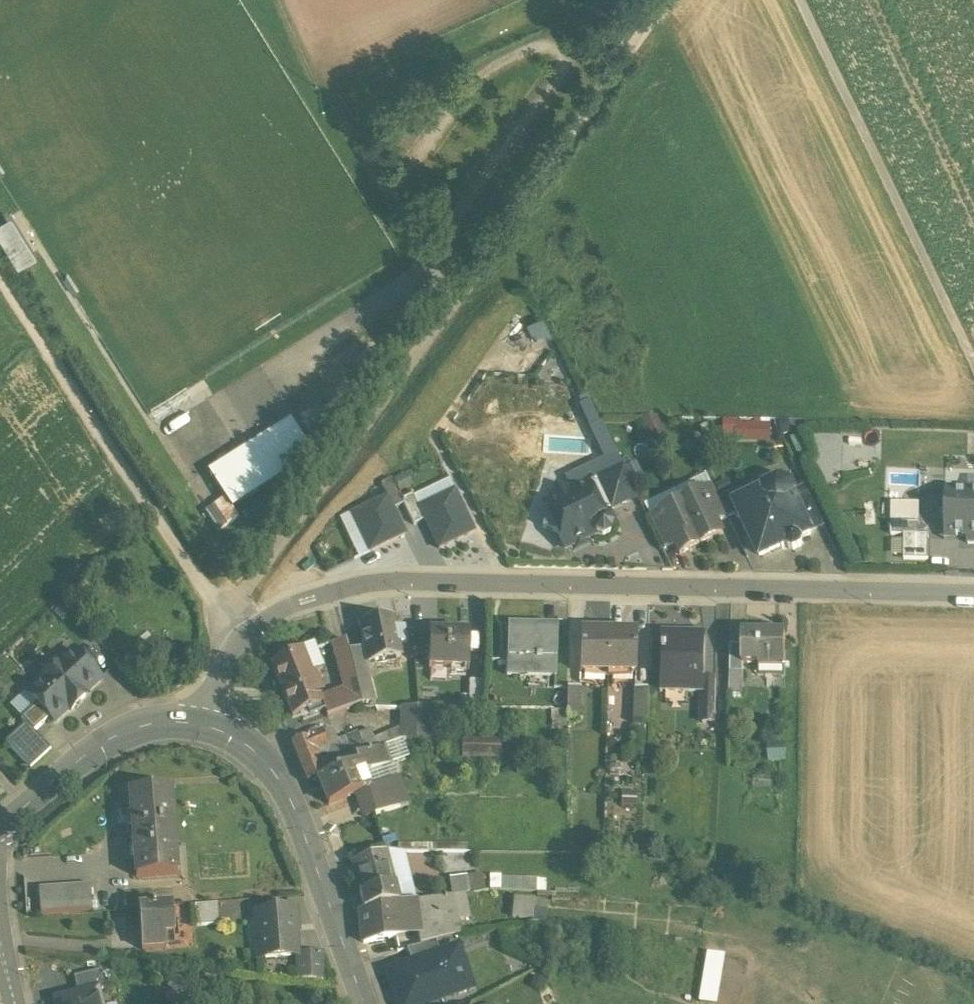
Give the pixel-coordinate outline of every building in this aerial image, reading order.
[(542,318),(527,325),(536,344),(551,337),(542,318)] [(727,440),(774,438),(773,418),(726,420),(727,440)] [(299,427),(217,478),(228,496),(235,506),(317,455),(299,427)] [(624,467),(597,480),(611,510),(638,497),(624,467)] [(392,480),(381,485),(388,499),(393,510),(404,505),(402,501),(392,480)] [(597,480),(570,493),(556,488),(552,502),(543,506),(547,514),(542,529),(557,534),(565,550),(597,534),(602,536),(609,533),(612,526),(608,519),(603,517),(601,515),(611,510),(597,480)] [(762,494),(735,507),(736,508),(734,513),(737,518),(742,520),(759,557),(781,547),(782,548),(787,546),(788,549),(793,551),(800,548),(802,543),(801,540),(811,535),(810,533),(796,503),(794,499),(796,494),(792,486),(780,482),(763,490),(762,494)] [(712,486),(702,491),(717,524),(728,519),(712,486)] [(702,491),(680,502),(701,545),(722,535),(717,524),(702,491)] [(455,492),(419,509),(425,521),(439,550),(474,533),(455,492)] [(946,495),(946,537),(968,538),(968,545),(973,545),(973,495),(946,495)] [(228,496),(218,503),(231,523),(241,516),(235,506),(228,496)] [(413,496),(402,501),(404,505),(414,526),(425,521),(419,509),(413,496)] [(824,526),(810,496),(796,503),(810,533),(824,526)] [(388,499),(353,516),(370,553),(405,536),(393,510),(388,499)] [(680,502),(658,512),(674,545),(679,555),(701,545),(680,502)] [(231,523),(218,503),(208,509),(221,529),(231,523)] [(919,507),(893,506),(892,536),(918,536),(919,507)] [(658,512),(647,517),(663,550),(674,545),(658,512)] [(928,537),(905,537),(904,559),(928,559),(928,537)] [(392,618),(360,624),(365,648),(368,665),(400,658),(397,645),(406,643),(403,627),(394,629),(392,618)] [(417,656),(430,656),(430,633),(418,633),(417,656)] [(471,634),(430,633),(430,656),(429,670),(470,671),(471,634)] [(556,634),(507,633),(506,676),(555,677),(556,634)] [(705,635),(660,634),(659,693),(702,694),(704,694),(704,680),(705,635)] [(608,635),(580,635),(579,674),(607,674),(608,635)] [(636,636),(608,635),(607,674),(635,675),(636,636)] [(785,638),(742,636),(742,647),(742,666),(743,666),(759,666),(759,665),(785,665),(785,638)] [(346,641),(328,646),(339,671),(352,668),(348,652),(346,641)] [(742,647),(730,647),(730,673),(743,674),(743,666),(742,666),(742,647)] [(365,648),(348,652),(352,668),(361,702),(373,699),(365,666),(368,665),(365,648)] [(314,651),(272,668),(279,687),(310,674),(310,675),(322,670),(314,651)] [(73,652),(59,665),(51,664),(41,673),(41,682),(28,694),(49,717),(54,722),(67,710),(71,710),(84,698),(85,693),(99,680),(73,652)] [(352,668),(339,671),(344,690),(348,710),(362,705),(361,702),(352,668)] [(743,674),(730,673),(729,694),(743,695),(743,674)] [(310,674),(279,687),(292,718),(307,712),(309,718),(324,712),(325,712),(319,698),(310,675),(310,674)] [(716,680),(704,680),(704,694),(702,694),(702,705),(715,705),(716,680)] [(581,716),(582,687),(568,687),(567,716),(581,716)] [(647,690),(634,689),(633,721),(646,722),(647,690)] [(344,690),(319,698),(325,712),(324,712),(327,718),(348,710),(344,690)] [(33,731),(49,717),(28,694),(12,708),(27,724),(33,731)] [(715,705),(702,705),(702,723),(715,724),(715,705)] [(429,709),(404,708),(404,739),(429,739),(429,709)] [(51,751),(33,731),(27,724),(6,744),(30,770),(51,751)] [(331,729),(322,733),(323,733),(329,749),(338,746),(337,745),(331,729)] [(323,733),(309,739),(315,755),(329,749),(323,733)] [(329,749),(315,755),(323,777),(356,764),(355,759),(354,759),(366,754),(359,737),(337,745),(338,746),(329,749)] [(463,759),(502,757),(501,738),(462,739),(463,759)] [(309,739),(291,744),(307,783),(316,780),(323,777),(315,755),(309,739)] [(366,754),(355,759),(361,776),(362,776),(378,770),(392,765),(385,746),(366,754)] [(323,777),(316,780),(326,805),(361,792),(355,778),(361,776),(356,764),(323,777)] [(378,770),(362,776),(361,776),(355,778),(361,792),(366,790),(383,784),(378,770)] [(383,784),(366,790),(371,805),(397,797),(391,781),(383,784)] [(171,790),(130,793),(136,879),(177,876),(171,790)] [(397,797),(371,805),(375,816),(401,808),(397,797)] [(386,853),(352,863),(360,895),(394,887),(388,853),(386,853)] [(406,853),(388,853),(394,887),(398,906),(412,904),(416,903),(406,853)] [(503,889),(547,889),(547,877),(503,876),(503,889)] [(465,878),(447,881),(450,897),(453,897),(468,894),(465,878)] [(90,886),(38,889),(40,916),(92,912),(90,886)] [(394,887),(360,895),(365,912),(398,906),(394,887)] [(416,903),(412,904),(416,918),(421,944),(460,936),(453,897),(450,897),(416,903)] [(533,901),(514,899),(512,918),(532,920),(533,901)] [(219,923),(218,901),(200,902),(201,924),(219,923)] [(365,912),(360,913),(364,944),(395,940),(392,922),(416,918),(412,904),(398,906),(365,912)] [(172,906),(138,909),(140,938),(164,936),(164,937),(174,936),(172,906)] [(293,911),(256,914),(260,959),(296,956),(293,911)] [(164,936),(140,938),(141,950),(165,949),(164,937),(164,936)] [(435,942),(407,950),(412,964),(439,954),(435,942)] [(387,973),(398,1003),(438,1003),(445,1002),(475,991),(459,947),(439,954),(412,964),(387,973)] [(321,954),(297,957),(299,980),(322,982),(321,954)] [(101,971),(73,978),(78,994),(97,989),(97,991),(105,989),(101,971)] [(54,1000),(56,1003),(101,1003),(97,991),(97,989),(78,994),(54,1000)]
